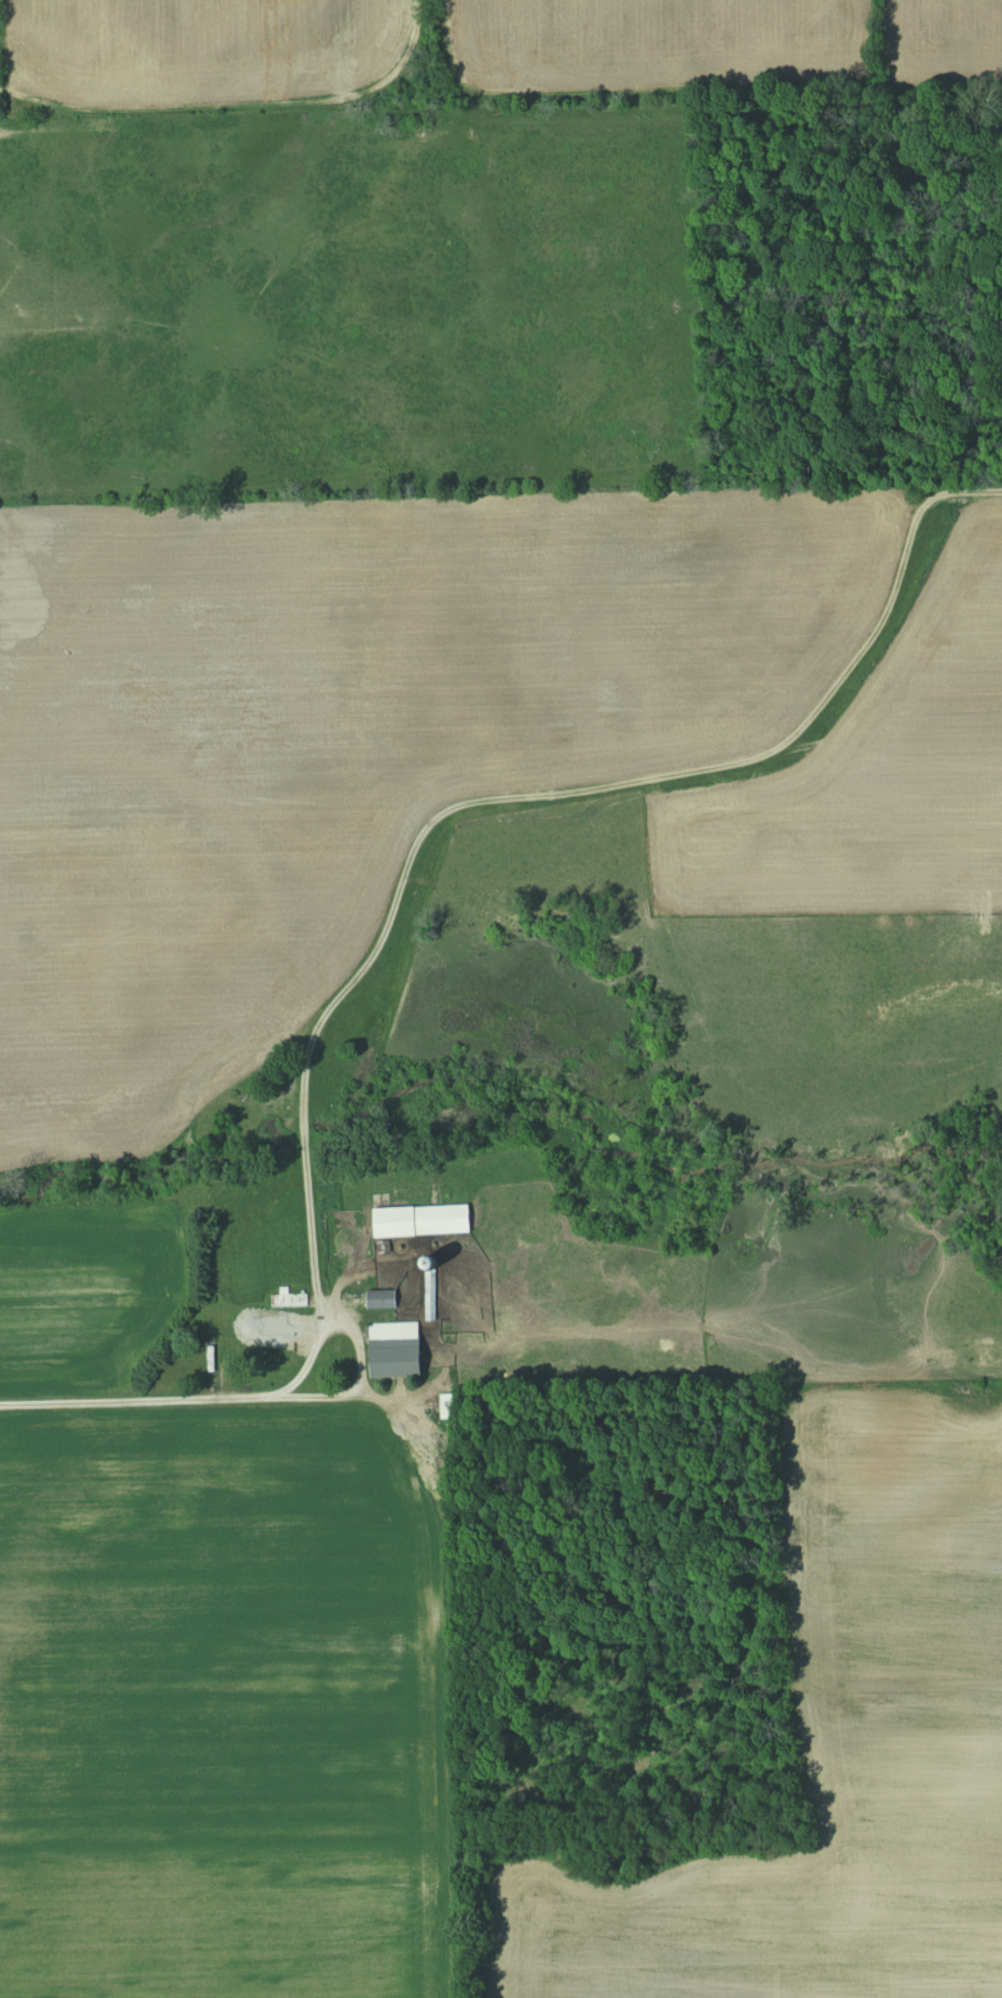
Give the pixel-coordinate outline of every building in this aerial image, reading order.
[(377,1236),(473,1234),(472,1205),(376,1207),(377,1236)] [(279,1305),(308,1305),(308,1293),(289,1293),(289,1287),(279,1287),(279,1305)] [(371,1307),(398,1307),(398,1291),(371,1291),(371,1307)] [(373,1377),(424,1377),(424,1322),(373,1323),(373,1377)] [(205,1329),(205,1359),(242,1359),(242,1329),(205,1329)] [(442,1419),(456,1419),(456,1394),(442,1394),(442,1419)]
